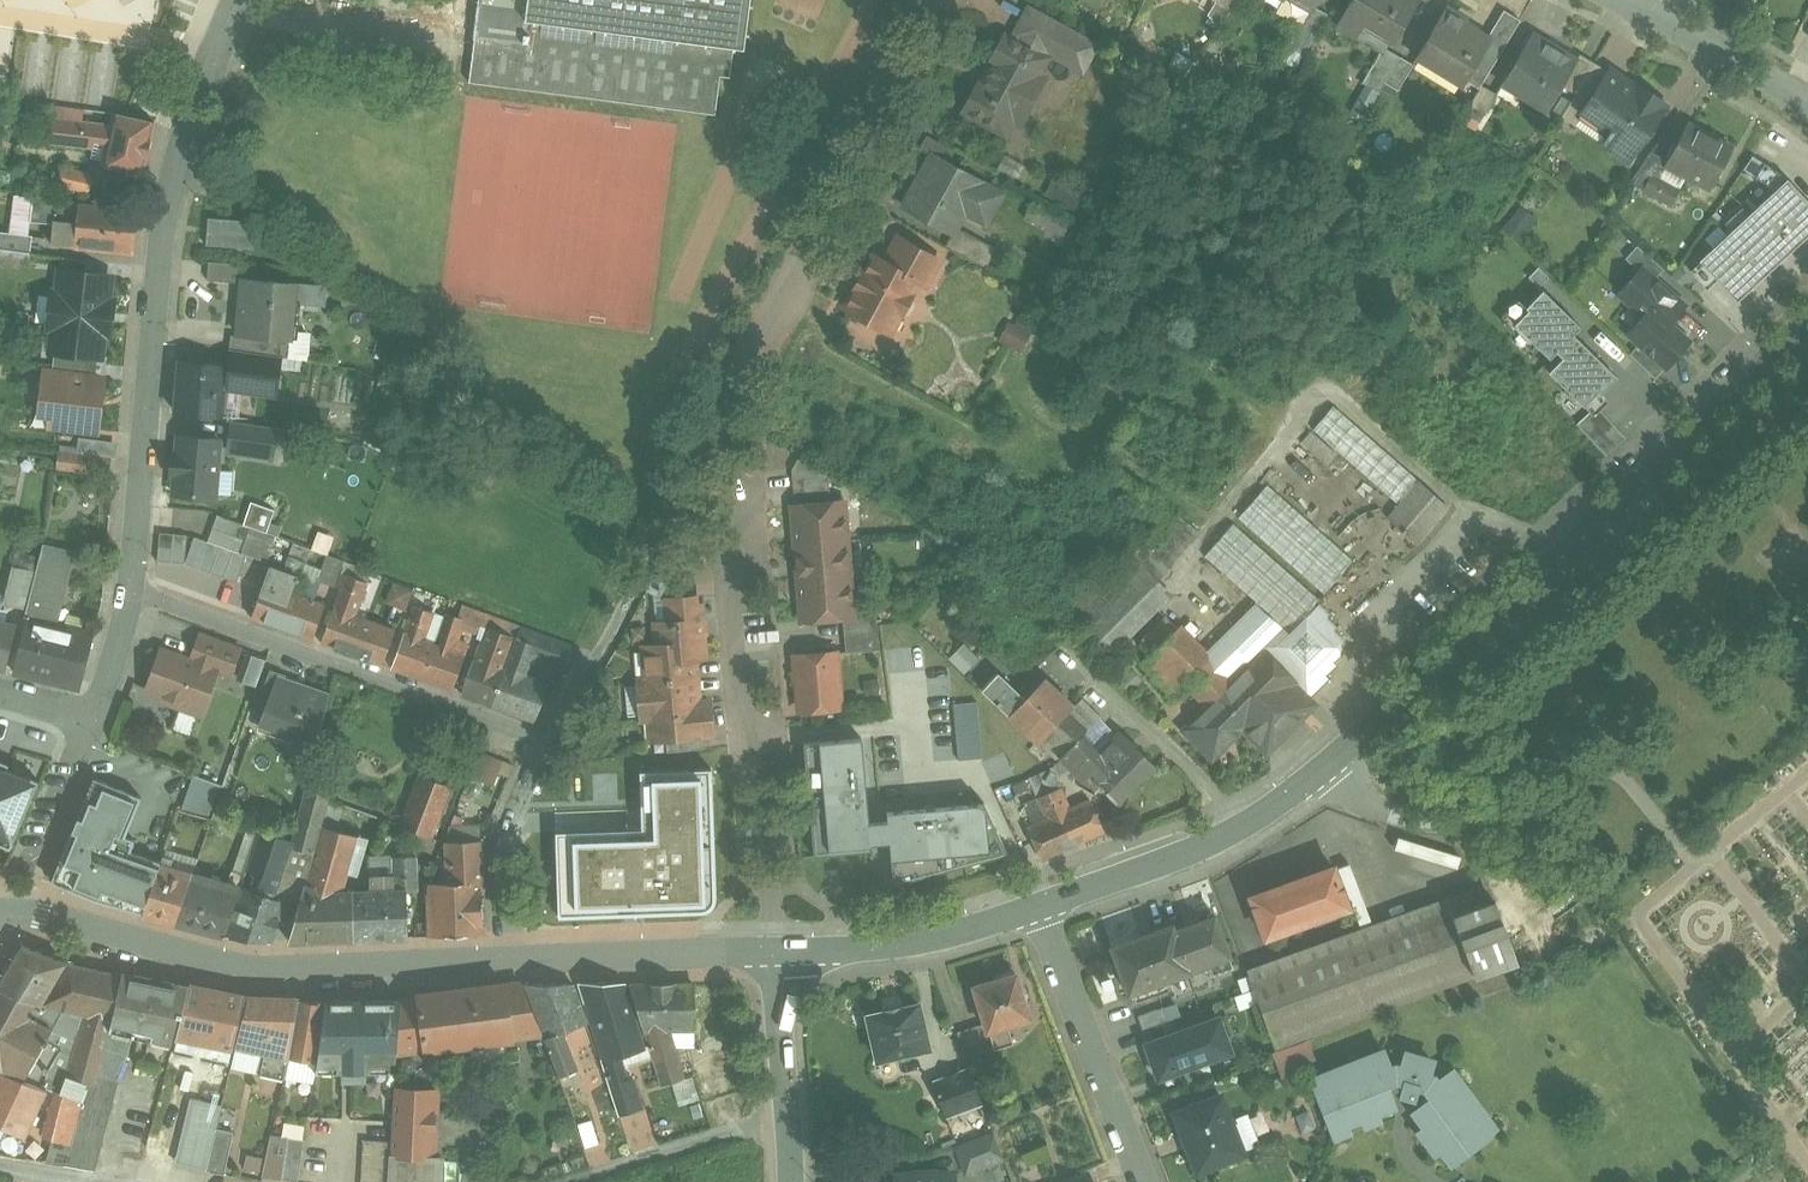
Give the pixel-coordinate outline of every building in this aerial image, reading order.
[(520,11),(482,6),(472,82),(717,114),(722,77),(732,78),(736,47),(745,49),(752,0),(522,0),(520,11)] [(1232,11),(1238,0),(1214,0),(1232,11)] [(1339,24),(1358,35),(1366,21),(1397,39),(1419,0),(1353,0),(1339,24)] [(1314,5),(1291,46),(1305,54),(1329,14),(1316,6),(1314,5)] [(1099,45),(1029,7),(1012,38),(1048,58),(1056,43),(1090,61),(1099,45)] [(1448,8),(1418,57),(1421,58),(1424,53),(1466,79),(1463,84),(1465,85),(1468,80),(1492,39),(1490,37),(1467,24),(1469,20),(1448,8)] [(1492,39),(1468,80),(1481,87),(1483,85),(1522,19),(1506,10),(1490,37),(1492,39)] [(1577,60),(1532,34),(1503,82),(1549,110),(1563,86),(1578,61),(1577,60)] [(1012,38),(1006,35),(965,111),(1002,131),(1010,117),(1022,124),(1046,78),(1040,74),(1048,58),(1012,38)] [(1385,46),(1364,82),(1381,92),(1386,82),(1402,56),(1385,46)] [(1596,62),(1581,54),(1577,60),(1578,61),(1563,86),(1576,94),(1594,65),(1596,62)] [(1415,64),(1402,56),(1386,82),(1400,90),(1415,64)] [(1576,94),(1563,116),(1576,125),(1584,113),(1609,75),(1594,65),(1576,94)] [(1647,96),(1611,72),(1609,75),(1584,113),(1611,131),(1604,142),(1609,145),(1610,144),(1631,158),(1668,103),(1650,91),(1647,96)] [(1481,87),(1466,113),(1481,122),(1498,94),(1483,85),(1481,87)] [(39,101),(30,100),(29,115),(49,118),(51,103),(39,101)] [(157,122),(116,113),(113,124),(77,120),(73,145),(95,147),(97,140),(109,142),(104,164),(145,173),(149,155),(150,156),(154,139),(153,139),(157,122)] [(77,120),(56,118),(51,142),(73,145),(77,120)] [(1734,148),(1689,123),(1669,160),(1668,163),(1670,164),(1713,188),(1734,148)] [(956,150),(929,135),(922,148),(933,154),(949,163),(956,150)] [(1653,151),(1631,182),(1645,189),(1653,175),(1661,179),(1670,164),(1668,163),(1669,160),(1653,151)] [(949,163),(933,154),(905,206),(953,232),(970,202),(991,214),(1002,194),(981,182),(982,181),(949,163)] [(1807,234),(1807,200),(1806,197),(1779,182),(1768,170),(1745,157),(1725,191),(1741,209),(1719,228),(1717,232),(1684,261),(1725,307),(1807,234)] [(95,174),(64,167),(60,184),(91,191),(95,174)] [(1661,179),(1653,175),(1645,189),(1673,204),(1681,190),(1661,179)] [(139,209),(36,197),(33,221),(57,223),(55,238),(54,244),(135,253),(139,209)] [(259,221),(211,217),(209,245),(257,249),(259,221)] [(998,248),(964,230),(954,249),(987,268),(998,248)] [(1,231),(0,242),(0,248),(33,252),(35,235),(1,231)] [(941,259),(901,237),(887,261),(920,281),(927,285),(941,259)] [(1665,269),(1639,245),(1627,258),(1641,270),(1643,268),(1656,279),(1665,269)] [(887,261),(877,255),(866,275),(864,273),(862,275),(863,276),(858,286),(857,285),(856,287),(858,289),(848,308),(889,331),(899,312),(904,315),(905,314),(911,312),(917,303),(915,296),(915,295),(913,294),(920,281),(887,261)] [(247,264),(212,261),(211,280),(238,283),(239,277),(246,278),(247,264)] [(1656,279),(1643,268),(1641,270),(1621,293),(1646,315),(1630,333),(1641,343),(1668,366),(1668,367),(1690,341),(1670,323),(1686,305),(1656,279)] [(112,277),(64,271),(61,292),(56,292),(51,327),(57,328),(54,349),(57,350),(101,355),(102,355),(105,333),(111,333),(114,300),(109,299),(112,277)] [(329,286),(246,278),(240,335),(291,340),(294,305),(327,308),(329,286)] [(1518,301),(1500,320),(1533,351),(1537,347),(1550,360),(1557,352),(1563,358),(1549,373),(1590,413),(1596,407),(1600,411),(1609,402),(1602,395),(1618,377),(1575,336),(1582,328),(1543,291),(1527,308),(1518,301)] [(240,335),(232,335),(230,349),(289,357),(291,340),(240,335)] [(1668,366),(1641,343),(1632,354),(1657,378),(1668,366)] [(101,355),(57,350),(54,374),(98,379),(101,355)] [(241,357),(227,355),(226,362),(225,385),(238,386),(266,399),(276,383),(257,374),(247,369),(240,368),(241,357)] [(258,359),(241,357),(240,368),(247,369),(257,374),(258,359)] [(226,362),(184,358),(180,413),(222,417),(225,385),(226,362)] [(54,374),(48,373),(45,401),(56,402),(54,424),(99,429),(105,380),(54,374)] [(1420,482),(1335,406),(1314,429),(1400,506),(1420,483),(1420,482)] [(1590,413),(1577,425),(1607,456),(1626,438),(1600,411),(1596,407),(1590,413)] [(221,420),(180,416),(172,491),(216,496),(221,448),(224,421),(221,420)] [(279,428),(221,419),(221,420),(224,421),(221,448),(274,456),(279,428)] [(1338,456),(1312,432),(1302,443),(1328,467),(1338,456)] [(70,458),(95,457),(95,470),(116,469),(114,435),(72,438),(73,447),(54,448),(55,458),(70,457),(70,458)] [(830,474),(800,458),(794,470),(795,489),(831,486),(830,474)] [(1400,506),(1389,520),(1418,545),(1449,508),(1420,483),(1400,506)] [(1355,560),(1269,484),(1240,518),(1326,593),(1355,560)] [(831,486),(795,489),(797,505),(833,502),(831,486)] [(275,510),(226,492),(218,515),(267,533),(275,510)] [(797,505),(794,506),(797,544),(849,540),(846,501),(833,502),(797,505)] [(218,516),(208,541),(240,553),(249,527),(218,516)] [(1182,516),(1155,551),(1149,547),(1138,558),(1160,580),(1201,531),(1182,516)] [(1321,599),(1235,523),(1206,556),(1258,602),(1292,632),(1317,605),(1321,599)] [(276,537),(250,528),(242,552),(267,562),(276,537)] [(188,535),(161,533),(158,561),(186,564),(188,535)] [(195,537),(186,564),(238,582),(247,555),(240,553),(208,541),(195,537)] [(849,540),(797,544),(801,582),(852,578),(849,540)] [(295,543),(285,571),(273,566),(253,617),(314,639),(327,603),(314,599),(319,585),(303,580),(313,549),(295,543)] [(74,552),(44,545),(38,571),(38,572),(68,579),(74,552)] [(1127,547),(1068,606),(1101,639),(1160,580),(1138,558),(1127,547)] [(348,562),(329,555),(320,580),(339,586),(344,573),(348,562)] [(374,571),(348,562),(344,573),(370,583),(374,571)] [(38,571),(15,567),(7,604),(29,609),(38,572),(38,571)] [(68,579),(38,572),(29,609),(27,616),(31,617),(17,671),(82,686),(96,635),(58,626),(68,579)] [(370,583),(344,573),(339,586),(343,588),(323,642),(384,665),(397,630),(358,615),(370,583)] [(689,574),(671,576),(659,599),(667,604),(670,603),(670,602),(691,600),(689,574)] [(852,578),(801,582),(804,621),(845,618),(856,617),(856,615),(852,578)] [(386,583),(381,601),(398,606),(404,589),(386,583)] [(435,594),(417,587),(415,595),(421,597),(422,596),(433,600),(435,594)] [(691,600),(670,602),(670,603),(672,623),(659,625),(661,648),(680,646),(680,641),(704,639),(700,599),(691,600)] [(1292,632),(1258,602),(1208,652),(1235,680),(1208,707),(1185,729),(1213,758),(1231,740),(1234,743),(1235,741),(1234,740),(1245,729),(1256,741),(1267,730),(1273,737),(1313,698),(1312,697),(1331,679),(1325,673),(1345,653),(1345,639),(1336,630),(1339,627),(1317,605),(1292,632)] [(487,613),(465,604),(460,617),(483,625),(487,613)] [(415,606),(393,668),(424,679),(437,643),(426,639),(436,614),(415,606)] [(437,643),(424,679),(454,690),(471,644),(459,640),(463,628),(467,630),(469,625),(481,630),(482,627),(483,625),(460,617),(448,613),(446,617),(437,643)] [(523,626),(487,613),(483,625),(482,627),(492,630),(518,640),(523,626)] [(878,613),(856,615),(856,617),(845,618),(846,634),(880,631),(878,613)] [(446,617),(436,614),(426,639),(437,643),(446,617)] [(1179,628),(1168,617),(1141,643),(1152,654),(1143,664),(1177,698),(1189,687),(1208,707),(1235,680),(1208,652),(1182,626),(1179,628)] [(8,669),(19,627),(0,622),(0,667),(8,669)] [(518,640),(494,704),(536,720),(549,684),(528,676),(536,653),(544,633),(523,626),(518,640)] [(492,630),(488,641),(482,639),(463,693),(494,704),(518,640),(492,630)] [(880,631),(846,634),(848,651),(837,652),(837,653),(848,652),(848,653),(882,650),(880,631)] [(243,648),(202,633),(193,660),(220,669),(219,671),(233,676),(243,648)] [(578,646),(544,633),(536,653),(545,656),(544,660),(567,668),(578,646)] [(661,648),(646,650),(650,683),(697,679),(696,659),(706,659),(704,639),(680,641),(680,646),(661,648)] [(960,643),(946,657),(959,670),(973,657),(960,643)] [(193,660),(163,649),(149,690),(167,697),(166,700),(184,707),(187,699),(206,706),(219,671),(220,669),(193,660)] [(837,652),(797,656),(802,711),(842,707),(837,653),(837,652)] [(287,675),(272,669),(261,699),(268,702),(277,705),(285,680),(287,675)] [(999,672),(982,691),(1013,716),(1029,698),(999,672)] [(650,683),(639,685),(643,719),(653,718),(679,715),(678,707),(700,705),(697,679),(650,683)] [(331,695),(306,686),(305,688),(293,684),(294,683),(285,680),(277,705),(268,702),(261,723),(293,734),(292,745),(316,751),(331,695)] [(1029,698),(1013,716),(1042,743),(1069,713),(1040,687),(1029,698)] [(979,703),(956,704),(959,757),(982,756),(979,703)] [(700,705),(678,707),(679,715),(653,718),(655,740),(667,739),(703,735),(712,734),(709,704),(700,705)] [(1069,713),(1042,743),(1060,760),(1087,730),(1069,713)] [(1157,764),(1125,733),(1104,755),(1091,742),(1069,765),(1085,781),(1094,773),(1111,791),(1124,778),(1134,788),(1157,764)] [(703,735),(667,739),(668,754),(704,750),(703,735)] [(862,739),(804,744),(814,857),(873,852),(872,844),(889,842),(895,885),(1008,855),(985,804),(887,812),(888,820),(870,822),(862,739)] [(504,762),(481,751),(469,779),(491,789),(499,773),(504,762)] [(504,762),(499,773),(509,777),(514,766),(504,762)] [(9,850),(37,780),(0,765),(0,845),(9,850)] [(1061,785),(1052,768),(1040,772),(1051,793),(1061,814),(1072,809),(1061,785)] [(643,829),(556,832),(559,918),(700,914),(708,912),(711,910),(714,907),(716,903),(716,898),(716,886),(713,769),(641,771),(643,829)] [(453,786),(421,774),(401,828),(432,841),(453,786)] [(293,841),(291,848),(316,854),(324,825),(330,802),(336,782),(310,775),(293,841)] [(177,805),(203,815),(215,786),(188,776),(177,805)] [(93,778),(48,881),(114,903),(131,850),(134,839),(124,836),(143,797),(93,778)] [(1061,814),(1051,793),(1040,797),(1050,819),(1061,814)] [(1072,809),(1061,814),(1076,845),(1106,831),(1092,800),(1072,809)] [(345,806),(330,802),(324,825),(338,829),(345,806)] [(1050,819),(1029,828),(1043,859),(1076,845),(1061,814),(1050,819)] [(338,829),(324,825),(316,854),(301,905),(292,940),(331,939),(362,836),(338,829)] [(261,833),(247,829),(230,882),(243,887),(261,833)] [(293,841),(262,831),(261,833),(243,887),(245,887),(288,901),(301,905),(316,854),(291,848),(293,841)] [(448,842),(449,864),(442,865),(443,881),(432,881),(430,887),(431,936),(479,934),(481,933),(482,933),(484,931),(485,930),(485,928),(486,927),(483,840),(448,842)] [(131,850),(114,903),(145,913),(162,861),(131,850)] [(419,856),(395,856),(395,889),(408,889),(408,890),(419,890),(419,856)] [(196,872),(162,861),(145,913),(178,923),(196,872)] [(1337,867),(1254,896),(1267,936),(1350,907),(1337,867)] [(230,882),(196,872),(178,923),(226,936),(243,887),(230,882)] [(395,875),(371,877),(372,891),(395,889),(395,875)] [(288,901),(245,887),(228,936),(273,943),(288,901)] [(372,891),(355,891),(357,938),(410,937),(408,890),(408,889),(372,891)] [(1497,900),(1256,988),(1279,1049),(1519,961),(1497,900)] [(1216,916),(1196,924),(1211,964),(1209,964),(1213,974),(1234,966),(1216,916)] [(1175,925),(1115,946),(1134,1003),(1174,988),(1170,978),(1209,964),(1211,964),(1196,924),(1176,930),(1175,925)] [(68,963),(25,945),(0,989),(0,1070),(26,1080),(49,1039),(57,1025),(80,1033),(68,1075),(87,1082),(83,1101),(73,1143),(68,1164),(97,1170),(121,1079),(131,1053),(135,1036),(154,1040),(156,1034),(175,1038),(181,1015),(185,1015),(191,986),(125,972),(124,975),(68,963)] [(1013,970),(1001,974),(998,979),(977,986),(991,1028),(992,1028),(998,1047),(1015,1042),(1010,1023),(1031,1017),(1018,972),(1013,970)] [(607,982),(599,984),(599,981),(580,986),(585,1003),(590,1002),(605,1058),(612,1087),(629,1082),(622,1054),(645,1048),(627,980),(608,985),(607,982)] [(576,984),(527,983),(548,1038),(547,1038),(562,1076),(581,1069),(565,1032),(589,1023),(576,984)] [(694,983),(631,984),(646,1030),(672,1029),(697,1029),(696,988),(694,983)] [(507,984),(420,995),(421,997),(427,1048),(428,1050),(514,1038),(514,1037),(507,986),(507,984)] [(524,984),(507,986),(514,1037),(543,1033),(524,984)] [(247,997),(191,986),(185,1015),(176,1050),(220,1060),(218,1066),(232,1070),(234,1063),(231,1062),(247,997)] [(301,999),(250,997),(238,1045),(266,1051),(261,1074),(287,1080),(292,1057),(291,1057),(301,999)] [(421,997),(402,1000),(399,1052),(427,1048),(421,997)] [(314,1002),(301,999),(291,1057),(292,1057),(318,1062),(319,1062),(328,1000),(327,1002),(314,1000),(314,1002)] [(402,1000),(328,1000),(319,1062),(318,1072),(393,1072),(394,1060),(398,1060),(399,1052),(402,1000)] [(904,1003),(886,1007),(887,1012),(871,1017),(881,1059),(899,1055),(900,1061),(912,1058),(911,1052),(932,1047),(921,1004),(906,1008),(904,1003)] [(1143,1045),(1155,1077),(1181,1068),(1228,1051),(1216,1018),(1143,1045)] [(987,1023),(960,1031),(965,1050),(968,1057),(995,1048),(987,1023)] [(687,1079),(672,1029),(646,1030),(663,1086),(687,1079)] [(64,1047),(49,1039),(26,1080),(66,1094),(83,1101),(87,1082),(68,1075),(52,1068),(64,1047)] [(1309,1039),(1276,1051),(1285,1075),(1317,1063),(1309,1039)] [(1435,1060),(1408,1052),(1404,1066),(1398,1064),(1383,1070),(1389,1086),(1399,1082),(1407,1084),(1404,1094),(1416,1097),(1419,1088),(1427,1090),(1433,1098),(1446,1089),(1436,1076),(1431,1074),(1435,1060)] [(306,1139),(272,1134),(266,1176),(300,1181),(318,1072),(319,1062),(318,1062),(306,1139)] [(1380,1063),(1318,1087),(1337,1136),(1351,1130),(1349,1125),(1365,1119),(1367,1124),(1382,1118),(1377,1105),(1394,1098),(1389,1086),(1383,1070),(1380,1063)] [(1181,1068),(1155,1077),(1160,1091),(1186,1081),(1181,1068)] [(973,1076),(938,1090),(949,1116),(983,1103),(973,1076)] [(619,1112),(645,1106),(638,1080),(629,1082),(612,1087),(619,1112)] [(1491,1136),(1453,1084),(1433,1098),(1422,1107),(1433,1122),(1422,1130),(1438,1152),(1449,1144),(1460,1159),(1491,1136)] [(397,1089),(394,1142),(392,1181),(443,1181),(445,1156),(435,1156),(439,1091),(397,1089)] [(0,1091),(0,1123),(26,1136),(39,1110),(0,1091)] [(66,1094),(55,1139),(73,1143),(83,1101),(66,1094)] [(1223,1095),(1178,1112),(1200,1169),(1245,1152),(1223,1095)] [(220,1105),(192,1098),(178,1164),(205,1170),(220,1105)] [(593,1119),(575,1123),(580,1148),(598,1144),(593,1119)] [(217,1128),(208,1170),(227,1175),(236,1132),(217,1128)] [(996,1134),(959,1148),(969,1172),(1005,1158),(996,1134)] [(366,1140),(363,1181),(392,1181),(394,1142),(366,1140)]
